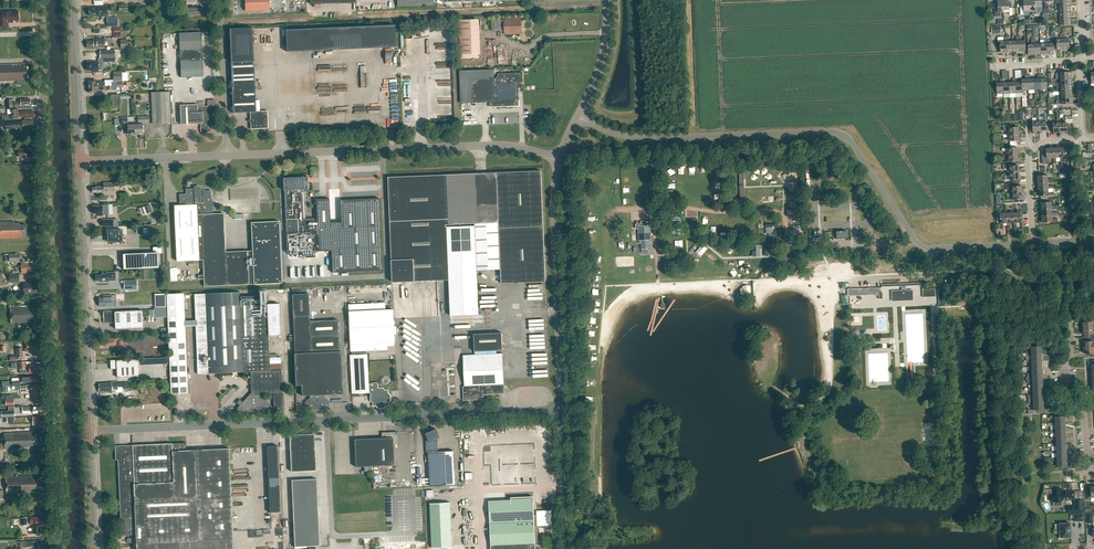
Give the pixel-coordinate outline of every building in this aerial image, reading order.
[(245,11),(270,10),(269,0),(245,0),(245,11)] [(1003,1),(1003,12),(1009,12),(1009,16),(1013,15),(1012,8),(1009,8),(1009,0),(1003,1)] [(1023,7),(1020,8),(1020,15),(1024,15),(1024,11),(1029,11),(1029,0),(1023,0),(1023,7)] [(1029,11),(1032,11),(1033,15),(1039,14),(1038,7),(1035,7),(1035,0),(1029,0),(1029,11)] [(997,1),(997,8),(994,9),(994,16),(1000,16),(1000,12),(1003,12),(1003,1),(997,1)] [(99,8),(89,8),(89,15),(100,15),(100,16),(106,16),(106,7),(99,7),(99,8)] [(187,8),(187,16),(204,15),(204,7),(187,8)] [(8,23),(13,23),(13,21),(18,21),(18,11),(10,11),(2,11),(2,18),(0,18),(0,28),(8,28),(8,25),(8,23)] [(107,27),(118,27),(118,17),(107,18),(107,27)] [(477,20),(460,21),(461,54),(478,54),(477,20)] [(508,22),(508,20),(501,20),(501,25),(506,25),(506,32),(513,31),(513,32),(514,33),(517,33),(518,32),(518,31),(520,31),(520,21),(508,22)] [(394,25),(318,28),(319,50),(395,47),(394,25)] [(252,28),(229,29),(231,62),(242,62),(254,61),(252,28)] [(202,60),(203,60),(203,57),(203,54),(202,49),(201,32),(179,33),(181,78),(203,77),(202,60)] [(1006,37),(997,38),(998,42),(999,42),(1000,52),(1004,52),(1004,53),(1006,53),(1006,37)] [(105,40),(93,40),(93,41),(87,41),(87,47),(89,47),(89,48),(98,48),(97,46),(105,45),(105,40)] [(99,70),(103,70),(103,62),(115,62),(115,50),(100,51),(100,58),(98,58),(98,61),(89,62),(89,63),(86,63),(87,70),(91,70),(91,71),(99,71),(99,70)] [(233,113),(242,113),(250,112),(251,128),(268,128),(267,111),(256,111),(254,61),(242,62),(231,62),(233,113)] [(28,78),(28,67),(24,67),(24,64),(0,65),(0,81),(17,81),(17,80),(22,80),(22,78),(28,78)] [(491,106),(519,105),(518,82),(522,82),(522,73),(500,73),(497,78),(490,79),(490,69),(460,71),(461,103),(491,102),(491,106)] [(122,72),(113,73),(113,82),(122,81),(122,72)] [(388,90),(388,81),(397,80),(397,75),(383,75),(383,90),(388,90)] [(170,92),(152,92),(153,124),(171,123),(170,92)] [(120,95),(112,95),(112,108),(120,108),(120,95)] [(12,100),(6,100),(7,108),(12,107),(12,105),(26,105),(26,104),(30,104),(30,103),(31,103),(31,101),(30,101),(30,99),(24,100),(24,99),(20,99),(20,101),(12,102),(12,100)] [(196,105),(180,105),(181,124),(187,124),(200,123),(200,128),(200,130),(200,132),(201,134),(200,135),(211,130),(209,131),(208,128),(215,124),(216,123),(215,106),(215,100),(207,100),(208,106),(197,107),(196,105)] [(20,111),(20,113),(18,113),(17,109),(11,109),(11,119),(34,118),(33,111),(20,111)] [(1040,131),(1040,133),(1043,133),(1043,131),(1050,131),(1049,124),(1046,124),(1046,115),(1043,116),(1043,121),(1039,122),(1040,131)] [(143,133),(143,123),(149,123),(148,116),(138,116),(138,125),(135,125),(135,135),(136,135),(136,134),(143,133)] [(128,117),(121,117),(121,126),(128,125),(128,134),(133,134),(133,135),(135,135),(135,125),(132,125),(132,121),(128,121),(128,117)] [(1053,123),(1053,124),(1049,124),(1050,131),(1053,131),(1053,135),(1056,135),(1056,132),(1060,132),(1059,122),(1059,117),(1057,117),(1057,122),(1053,123)] [(0,121),(0,127),(6,126),(6,131),(13,130),(13,128),(19,127),(19,129),(20,130),(25,130),(25,128),(32,128),(32,120),(21,121),(7,122),(6,120),(0,121)] [(1009,130),(1009,134),(1019,134),(1021,134),(1021,130),(1019,131),(1018,127),(1009,127),(1009,124),(1003,124),(1003,127),(1003,130),(1009,130)] [(1009,134),(1003,134),(1003,137),(1009,137),(1009,141),(1010,141),(1010,144),(1017,144),(1017,140),(1021,140),(1021,137),(1019,137),(1019,134),(1009,134)] [(1011,148),(1002,148),(1002,151),(1008,151),(1008,154),(1008,155),(1018,154),(1020,154),(1020,151),(1018,151),(1017,144),(1010,144),(1011,148)] [(1050,148),(1046,148),(1046,154),(1042,154),(1042,164),(1050,164),(1049,158),(1053,158),(1052,147),(1053,147),(1053,145),(1050,146),(1050,148)] [(26,149),(18,149),(18,157),(25,157),(25,161),(31,161),(31,160),(35,160),(35,153),(26,153),(26,149)] [(540,170),(387,178),(392,282),(448,280),(450,315),(478,314),(476,270),(500,269),(501,282),(546,280),(540,170)] [(1009,173),(1003,173),(1003,176),(1009,176),(1009,180),(1012,180),(1012,183),(1019,183),(1019,179),(1021,179),(1021,176),(1019,176),(1019,172),(1009,173)] [(379,198),(341,200),(342,222),(331,223),(330,199),(316,199),(316,218),(305,219),(304,190),(308,189),(307,183),(306,183),(306,178),(301,178),(301,177),(283,178),(283,191),(284,191),(287,253),(297,252),(297,254),(300,254),(300,252),(331,251),(333,273),(382,270),(379,198)] [(103,186),(96,186),(96,187),(92,188),(92,192),(98,192),(98,194),(104,193),(104,192),(114,191),(114,183),(103,183),(103,186)] [(1012,189),(1012,193),(1022,193),(1024,193),(1024,190),(1022,190),(1021,186),(1019,186),(1019,183),(1012,183),(1004,183),(1004,186),(1006,186),(1006,189),(1012,189)] [(251,223),(252,251),(226,252),(224,213),(213,214),(212,200),(211,200),(211,191),(205,191),(204,190),(203,190),(202,189),(201,189),(200,189),(199,190),(199,191),(199,192),(196,192),(196,191),(195,191),(195,189),(195,188),(193,189),(192,189),(186,190),(186,194),(179,195),(180,206),(174,206),(176,261),(203,260),(204,287),(249,285),(254,284),(254,285),(255,285),(255,284),(281,283),(281,284),(282,283),(279,221),(278,222),(252,223),(251,223)] [(1036,189),(1036,192),(1038,192),(1038,196),(1040,196),(1040,199),(1048,199),(1047,195),(1054,195),(1054,192),(1048,192),(1048,189),(1038,189),(1036,189)] [(1041,202),(1039,203),(1039,205),(1041,205),(1041,209),(1051,208),(1057,208),(1057,205),(1051,206),(1051,202),(1048,202),(1048,199),(1040,199),(1041,202)] [(93,206),(93,214),(98,213),(98,216),(103,216),(103,214),(109,214),(108,205),(102,205),(102,206),(93,206)] [(687,236),(697,236),(697,219),(686,219),(687,236)] [(26,234),(26,224),(19,224),(19,223),(14,223),(14,221),(0,222),(0,239),(21,238),(21,234),(26,234)] [(650,224),(636,225),(636,229),(638,229),(638,240),(651,240),(650,224)] [(122,229),(108,230),(108,242),(123,242),(122,229)] [(774,244),(765,245),(765,254),(772,254),(772,248),(774,248),(774,244)] [(762,245),(753,245),(753,254),(760,254),(759,248),(762,248),(762,245)] [(702,246),(695,252),(699,256),(706,250),(702,246)] [(156,252),(123,254),(123,269),(157,268),(156,252)] [(21,263),(21,274),(29,274),(29,273),(38,272),(38,264),(32,264),(32,263),(21,263)] [(115,272),(106,272),(106,273),(102,274),(102,275),(96,275),(96,281),(100,280),(101,282),(107,281),(107,280),(115,280),(115,272)] [(137,280),(124,280),(124,290),(137,290),(137,280)] [(32,282),(24,282),(24,293),(32,292),(32,291),(39,291),(38,283),(32,283),(32,282)] [(906,286),(923,285),(923,283),(882,284),(882,287),(901,286),(902,290),(891,291),(891,299),(913,298),(913,290),(906,290),(906,286)] [(882,291),(881,288),(870,288),(849,289),(847,289),(848,296),(850,296),(879,295),(879,299),(883,299),(883,291),(882,291)] [(927,297),(927,293),(935,292),(935,289),(922,290),(923,297),(927,297)] [(239,292),(193,294),(197,374),(249,372),(250,394),(242,402),(240,399),(236,403),(239,406),(235,409),(236,413),(251,412),(254,408),(257,412),(274,411),(273,408),(274,408),(278,411),(283,411),(281,370),(269,370),(268,335),(280,335),(279,304),(266,304),(266,296),(239,297),(239,292)] [(166,294),(171,394),(187,393),(183,293),(166,294)] [(309,294),(292,294),(295,386),(301,385),(302,397),(308,397),(309,400),(308,400),(305,403),(305,408),(308,411),(326,410),(329,407),(329,402),(325,399),(324,399),(324,395),(343,394),(341,351),(338,352),(337,320),(310,321),(309,294)] [(99,299),(99,306),(112,306),(112,305),(117,305),(116,295),(112,296),(112,295),(103,296),(103,298),(99,299)] [(385,303),(348,304),(350,352),(351,352),(351,355),(349,355),(351,394),(357,394),(360,397),(363,393),(370,393),(371,394),(370,396),(371,401),(373,403),(373,406),(377,405),(379,408),(383,407),(385,405),(388,404),(388,402),(390,400),(390,396),(387,394),(387,391),(385,391),(382,389),(378,389),(377,384),(376,383),(371,383),(370,385),(368,385),(367,354),(365,354),(365,351),(387,350),(387,343),(394,343),(393,309),(385,309),(385,303)] [(36,319),(38,319),(38,309),(33,309),(33,308),(28,308),(28,306),(11,306),(11,323),(36,322),(36,319)] [(116,310),(103,311),(104,322),(104,323),(114,323),(115,329),(143,328),(142,316),(148,316),(148,310),(116,311),(116,310)] [(1089,321),(1082,322),(1083,328),(1093,328),(1092,324),(1092,321),(1093,321),(1093,318),(1088,318),(1089,321)] [(1093,328),(1083,328),(1083,334),(1089,334),(1090,337),(1093,337),(1093,327),(1093,328)] [(501,333),(473,334),(474,352),(502,351),(501,333)] [(1093,347),(1093,337),(1090,337),(1090,341),(1083,341),(1084,347),(1093,347)] [(105,339),(105,341),(99,341),(99,346),(101,346),(101,348),(110,348),(110,346),(117,345),(117,339),(105,339)] [(40,341),(27,342),(27,351),(41,350),(40,341)] [(1031,346),(1026,346),(1026,349),(1031,349),(1031,353),(1031,354),(1041,353),(1041,346),(1031,347),(1031,346)] [(1084,347),(1084,353),(1091,353),(1091,357),(1093,356),(1093,353),(1093,347),(1084,347)] [(1031,353),(1026,353),(1027,356),(1031,356),(1031,360),(1031,361),(1042,360),(1041,353),(1031,354),(1031,353)] [(462,356),(463,389),(462,389),(463,400),(480,399),(480,394),(504,393),(502,354),(462,356)] [(117,360),(110,360),(111,369),(117,369),(117,378),(139,377),(138,359),(117,360)] [(20,373),(28,373),(36,373),(35,371),(42,371),(42,365),(35,365),(28,365),(25,365),(25,362),(19,362),(19,370),(20,370),(20,373)] [(1042,374),(1042,367),(1032,367),(1032,366),(1027,367),(1027,370),(1032,369),(1032,374),(1032,375),(1042,374)] [(1032,380),(1028,381),(1028,384),(1032,383),(1032,388),(1033,389),(1043,388),(1043,381),(1032,381),(1032,380)] [(122,389),(126,388),(126,383),(118,383),(111,384),(111,383),(99,383),(99,391),(105,391),(105,392),(112,392),(112,393),(122,392),(122,389)] [(30,385),(20,386),(20,392),(26,392),(26,393),(30,393),(31,398),(38,398),(37,392),(35,392),(35,390),(41,390),(41,389),(42,388),(42,386),(41,386),(41,385),(36,385),(36,384),(30,385)] [(1044,402),(1043,395),(1033,395),(1033,394),(1028,394),(1028,397),(1033,397),(1033,401),(1033,402),(1044,402)] [(1044,409),(1044,402),(1033,402),(1033,401),(1028,401),(1028,404),(1033,404),(1033,410),(1044,409)] [(44,423),(45,423),(45,418),(39,418),(39,417),(33,417),(33,425),(44,424),(44,423)] [(1055,422),(1050,423),(1050,426),(1055,425),(1056,430),(1056,431),(1066,430),(1066,423),(1055,423),(1055,422)] [(431,431),(426,431),(427,452),(429,486),(447,485),(445,451),(438,452),(437,439),(440,438),(438,434),(436,429),(431,431)] [(5,443),(0,443),(0,447),(0,464),(1,464),(0,450),(3,450),(3,449),(25,448),(25,446),(29,446),(29,445),(37,444),(36,432),(5,433),(5,443)] [(381,434),(381,438),(354,439),(355,466),(393,465),(393,443),(397,443),(397,432),(383,432),(381,434)] [(289,435),(291,471),(316,471),(314,434),(289,435)] [(230,448),(222,448),(186,450),(186,443),(133,446),(115,447),(115,460),(118,460),(122,535),(135,534),(135,543),(136,543),(136,548),(233,548),(230,448)] [(278,446),(267,446),(270,512),(281,511),(278,446)] [(1057,457),(1052,457),(1052,460),(1057,460),(1057,466),(1068,465),(1067,458),(1057,458),(1057,457)] [(36,475),(6,477),(7,492),(27,491),(27,490),(32,490),(32,488),(38,487),(38,478),(36,478),(36,475)] [(316,479),(291,480),(295,547),(319,546),(316,479)] [(1061,489),(1052,489),(1052,494),(1049,494),(1050,501),(1053,501),(1053,502),(1062,502),(1062,500),(1074,499),(1074,491),(1061,492),(1061,489)] [(490,541),(486,541),(486,546),(490,546),(490,548),(544,548),(543,545),(538,545),(538,543),(535,543),(533,499),(488,501),(490,541)] [(1068,506),(1068,513),(1084,512),(1083,499),(1074,500),(1074,506),(1068,506)] [(450,503),(430,504),(432,548),(452,547),(450,503)] [(541,511),(537,515),(537,521),(541,525),(547,525),(551,521),(551,515),(546,511),(541,511)] [(40,516),(31,517),(31,523),(36,523),(36,525),(45,525),(45,523),(47,523),(47,518),(40,518),(40,516)] [(1064,537),(1071,537),(1070,523),(1060,524),(1055,524),(1055,529),(1060,529),(1060,534),(1059,534),(1059,539),(1064,538),(1064,537)] [(48,548),(48,542),(42,542),(42,540),(34,541),(24,541),(24,546),(37,546),(37,548),(41,548),(48,548)]
